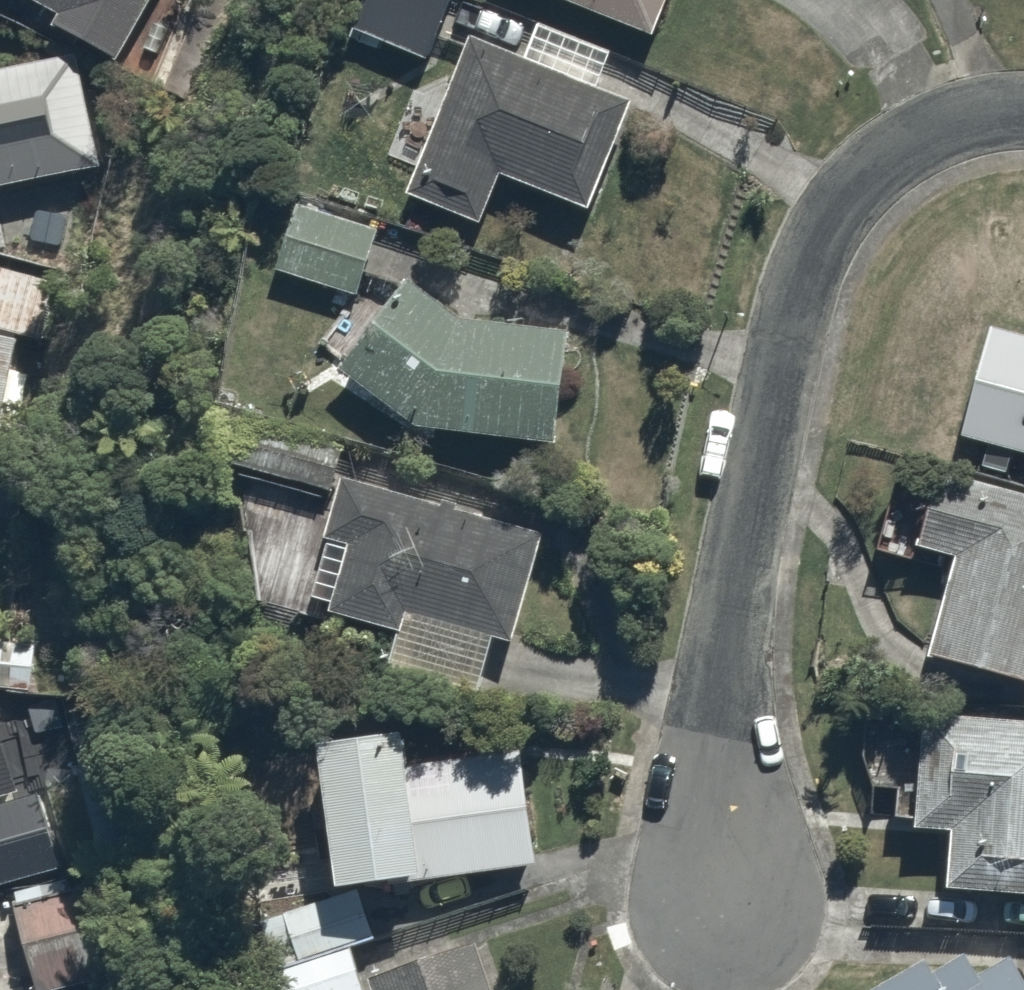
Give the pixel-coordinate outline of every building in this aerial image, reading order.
[(147,0),(12,0),(107,61),(147,0)] [(354,33),(435,64),(460,0),(367,0),(354,33)] [(656,42),(675,0),(558,0),(656,42)] [(518,53),(473,33),(403,192),(483,228),(505,179),(585,215),(637,98),(613,87),(629,52),(537,11),(518,53)] [(26,265),(55,166),(110,148),(80,52),(0,78),(0,257),(26,265)] [(386,221),(295,192),(268,277),(359,305),(386,221)] [(8,440),(38,270),(0,263),(0,438),(8,440)] [(480,317),(408,276),(331,362),(407,420),(560,444),(578,333),(480,317)] [(1001,316),(960,447),(1023,467),(1023,324),(1001,316)] [(250,414),(234,459),(333,494),(295,599),(384,630),(369,674),(488,716),(551,539),(353,469),(358,452),(250,414)] [(942,463),(916,550),(957,563),(930,653),(993,672),(983,706),(1023,718),(1023,488),(942,463)] [(0,638),(0,684),(47,691),(52,645),(0,638)] [(0,700),(0,849),(47,838),(16,697),(0,700)] [(928,717),(915,833),(942,836),(936,890),(1023,900),(1023,728),(928,717)] [(440,728),(319,740),(333,882),(530,863),(519,751),(443,758),(440,728)] [(12,892),(41,989),(56,989),(107,975),(77,873),(12,892)] [(259,918),(280,989),(372,989),(344,893),(259,918)] [(872,989),(1023,989),(1023,945),(1014,924),(872,989)] [(373,970),(380,989),(500,989),(482,934),(373,970)]
